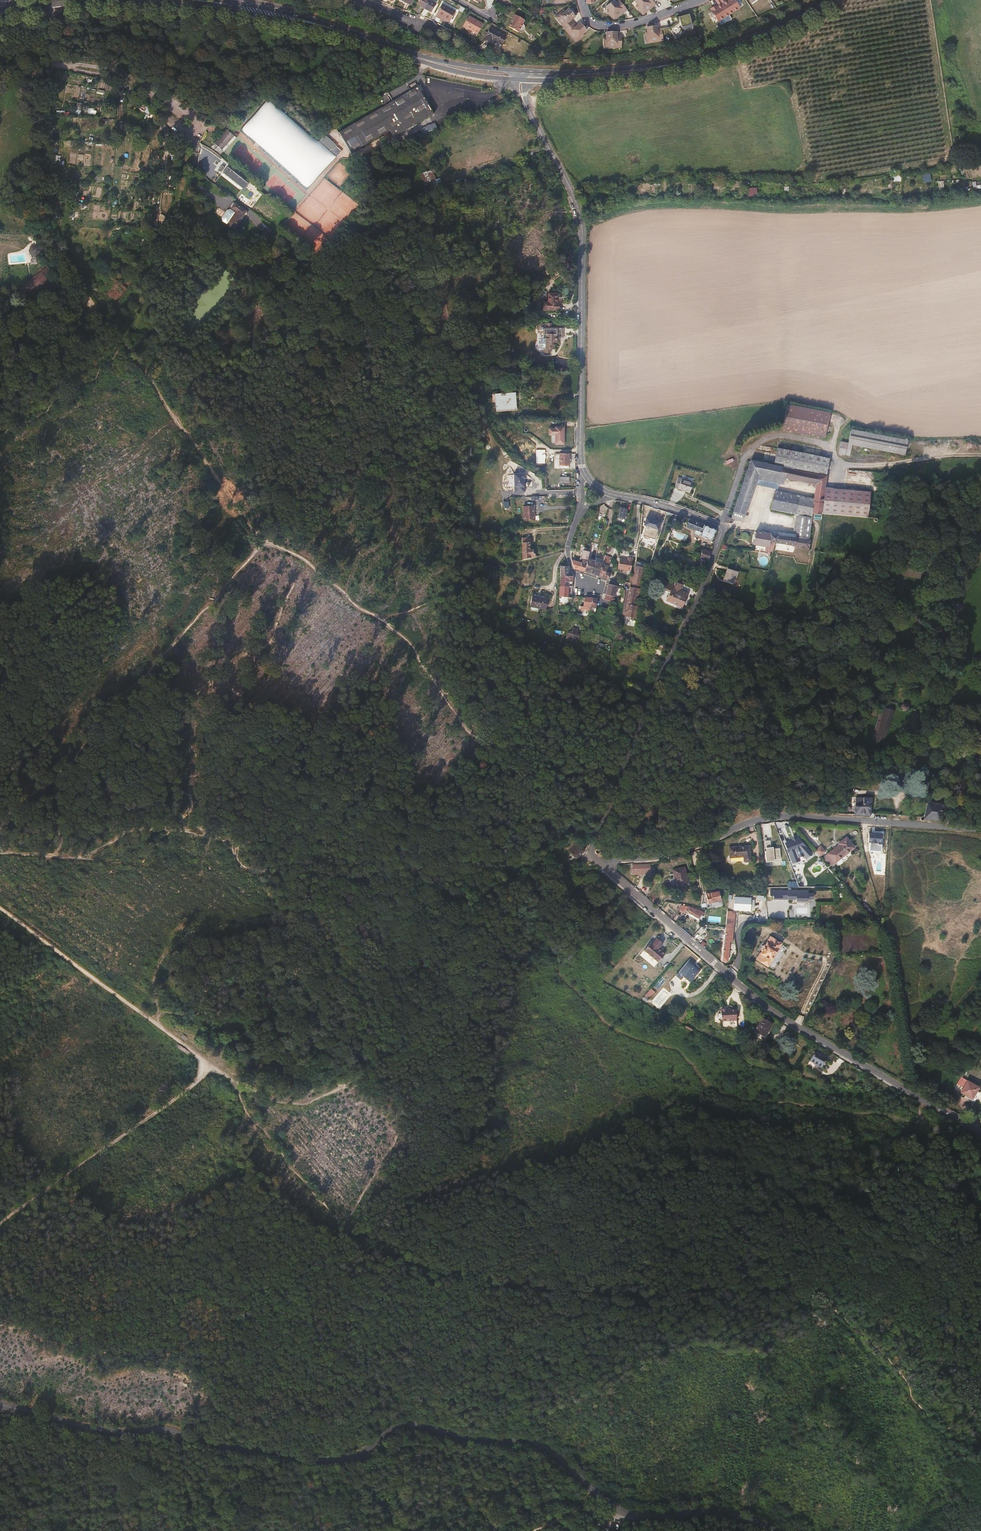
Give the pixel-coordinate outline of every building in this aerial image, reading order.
[(429,0),(421,0),(418,5),(430,12),(435,3),(429,0)] [(614,1),(613,1),(602,9),(613,23),(628,11),(619,0),(616,0),(614,1)] [(631,4),(642,17),(656,6),(652,0),(636,0),(631,4)] [(718,0),(714,2),(717,6),(711,9),(714,14),(712,15),(717,22),(728,15),(718,0)] [(728,15),(738,8),(734,1),(733,2),(732,0),(726,0),(724,1),(723,0),(718,0),(728,15)] [(437,13),(445,18),(444,18),(450,21),(455,11),(442,5),(437,13)] [(555,18),(565,31),(573,24),(571,22),(577,17),(569,7),(555,18)] [(523,20),(515,15),(507,27),(516,33),(523,20)] [(690,28),(687,15),(674,19),(675,24),(667,30),(672,36),(680,32),(690,28)] [(477,35),(483,25),(469,17),(468,18),(471,20),(466,29),(477,35)] [(573,24),(565,31),(574,43),(588,32),(580,22),(574,27),(573,24)] [(658,42),(656,26),(644,28),(646,43),(658,42)] [(484,39),(491,43),(492,40),(501,45),(506,37),(490,29),(484,39)] [(616,48),(616,33),(604,33),(604,48),(616,48)] [(434,115),(419,88),(340,133),(352,154),(391,131),(395,138),(434,115)] [(228,130),(216,143),(219,146),(216,149),(221,154),(226,149),(224,147),(235,136),(236,135),(235,134),(232,131),(231,132),(228,130)] [(226,149),(221,154),(222,155),(238,136),(235,134),(236,135),(235,136),(224,147),(226,149)] [(326,135),(320,141),(337,157),(337,158),(343,152),(337,147),(338,146),(326,135)] [(171,136),(168,138),(173,148),(176,146),(171,136)] [(234,181),(239,177),(230,166),(225,170),(234,181)] [(226,211),(221,218),(222,221),(227,225),(234,230),(247,211),(235,203),(231,208),(236,211),(234,213),(229,210),(226,211)] [(264,244),(272,235),(267,230),(258,239),(264,244)] [(40,246),(35,244),(30,246),(29,251),(32,257),(38,256),(41,252),(40,246)] [(559,308),(559,300),(557,300),(557,289),(547,289),(547,298),(542,298),(541,308),(559,308)] [(554,341),(554,332),(561,332),(561,326),(548,326),(548,321),(534,321),(534,328),(540,328),(540,346),(541,346),(541,351),(548,351),(548,347),(552,347),(552,343),(550,343),(550,341),(554,341)] [(515,406),(515,393),(505,394),(505,393),(501,393),(501,394),(495,394),(496,412),(513,411),(513,406),(515,406)] [(825,435),(828,410),(784,404),(780,429),(825,435)] [(554,445),(566,445),(566,428),(550,428),(550,436),(554,436),(554,445)] [(907,453),(910,438),(852,429),(848,443),(841,443),(839,455),(851,456),(853,445),(907,453)] [(824,470),(826,455),(775,448),(773,463),(824,470)] [(575,469),(575,454),(572,454),(560,453),(560,469),(575,469)] [(749,462),(736,510),(735,514),(746,517),(758,479),(762,463),(749,462)] [(780,477),(782,466),(762,463),(758,479),(779,483),(780,477)] [(826,473),(782,466),(780,477),(816,482),(813,501),(813,508),(824,510),(826,502),(822,501),(825,484),(826,473)] [(691,493),(695,482),(679,477),(676,487),(691,493)] [(865,517),(870,491),(825,484),(822,501),(826,502),(824,510),(863,517),(864,517),(865,517)] [(813,519),(813,516),(813,508),(813,501),(775,496),(773,510),(800,514),(798,538),(812,541),(813,519)] [(535,520),(534,505),(524,506),(525,521),(535,520)] [(628,520),(630,513),(627,512),(628,509),(622,508),(621,511),(619,517),(628,520)] [(663,522),(647,517),(645,525),(648,526),(659,530),(661,530),(663,522)] [(715,529),(689,519),(686,526),(701,532),(700,535),(712,540),(715,530),(715,529)] [(656,539),(659,530),(648,526),(645,535),(656,539)] [(798,538),(784,536),(783,534),(777,534),(759,532),(757,546),(772,548),(773,543),(811,551),(812,541),(798,538)] [(532,550),(532,544),(530,543),(529,538),(523,539),(522,546),(523,560),(537,557),(537,554),(535,554),(535,550),(532,550)] [(931,545),(905,538),(903,543),(929,551),(931,545)] [(707,561),(711,551),(704,549),(701,559),(703,560),(703,561),(705,562),(705,560),(707,561)] [(584,572),(587,559),(589,554),(584,553),(583,558),(581,557),(580,562),(573,560),(576,570),(584,572)] [(630,571),(633,558),(629,557),(628,560),(620,558),(618,568),(630,571)] [(608,570),(609,565),(611,566),(612,560),(605,558),(603,565),(602,569),(600,577),(609,579),(611,571),(608,570)] [(591,574),(594,567),(588,565),(589,560),(587,559),(584,572),(591,574)] [(639,595),(645,568),(634,566),(626,616),(637,617),(641,596),(639,595)] [(600,577),(602,569),(594,567),(591,574),(600,577)] [(570,578),(571,568),(562,568),(561,572),(565,572),(564,577),(570,578)] [(574,583),(574,578),(570,578),(564,577),(565,572),(561,572),(560,586),(570,587),(568,583),(574,583)] [(735,592),(740,580),(729,575),(724,588),(735,592)] [(684,607),(689,594),(682,591),(684,585),(676,582),(675,585),(664,580),(660,588),(670,592),(667,600),(684,607)] [(616,597),(619,586),(609,584),(606,594),(616,597)] [(568,597),(569,589),(573,590),(573,587),(570,587),(560,586),(559,596),(568,597)] [(547,609),(549,598),(532,595),(530,606),(547,609)] [(597,607),(599,599),(593,598),(586,598),(584,606),(582,606),(582,609),(591,608),(591,606),(597,607)] [(572,633),(571,632),(569,632),(569,633),(566,639),(567,640),(577,644),(579,638),(580,637),(578,636),(580,632),(574,629),(572,633)] [(624,653),(617,656),(622,668),(637,661),(631,650),(624,653)] [(882,747),(892,714),(884,711),(873,744),(877,745),(882,747)] [(902,753),(888,749),(888,747),(885,746),(884,748),(882,747),(877,745),(875,752),(901,760),(902,753)] [(872,799),(866,799),(856,798),(855,814),(857,815),(870,816),(872,799)] [(941,820),(945,805),(933,805),(934,802),(932,802),(931,804),(928,804),(923,819),(941,820)] [(884,834),(871,833),(870,843),(871,843),(871,851),(876,851),(876,854),(882,854),(882,852),(883,852),(884,834)] [(847,854),(857,847),(849,837),(841,843),(843,846),(840,847),(839,846),(830,853),(837,864),(847,856),(847,854)] [(813,856),(797,839),(782,845),(792,868),(803,863),(813,856)] [(586,850),(578,842),(569,851),(577,859),(586,850)] [(831,850),(826,843),(819,847),(825,854),(831,850)] [(752,862),(750,845),(729,847),(730,858),(744,856),(745,862),(752,862)] [(780,862),(779,845),(763,846),(765,863),(780,862)] [(650,874),(650,865),(633,865),(633,874),(650,874)] [(672,870),(676,886),(689,883),(685,867),(672,870)] [(812,902),(812,891),(770,890),(770,901),(812,902)] [(722,901),(720,892),(712,894),(712,893),(708,894),(709,904),(722,901)] [(867,915),(871,913),(865,902),(861,905),(867,915)] [(748,912),(748,904),(730,903),(730,910),(735,911),(748,912)] [(703,912),(696,907),(683,904),(680,911),(683,913),(686,909),(699,919),(702,916),(701,915),(703,912)] [(734,928),(735,911),(730,910),(728,910),(727,927),(734,928)] [(733,940),(734,928),(727,927),(724,959),(730,959),(731,942),(733,940)] [(664,951),(661,948),(665,943),(658,937),(652,944),(651,943),(644,950),(659,963),(665,956),(662,953),(664,951)] [(770,965),(782,945),(770,937),(767,942),(768,944),(765,945),(764,944),(762,948),(763,950),(763,952),(760,954),(757,958),(770,965)] [(691,984),(702,971),(695,966),(697,964),(690,959),(676,977),(682,982),(684,980),(682,979),(684,977),(691,984)] [(651,988),(643,999),(647,1002),(656,992),(651,988)] [(736,1010),(731,1011),(730,1009),(721,1009),(721,1013),(719,1013),(717,1015),(717,1018),(719,1019),(721,1019),(721,1028),(736,1028),(736,1010)] [(765,1038),(773,1026),(762,1019),(754,1032),(765,1038)] [(810,1064),(823,1071),(830,1060),(817,1053),(810,1064)] [(962,1088),(966,1079),(962,1077),(957,1085),(962,1088)] [(975,1102),(980,1092),(977,1090),(979,1086),(966,1079),(962,1088),(960,1091),(966,1094),(965,1097),(975,1102)]
